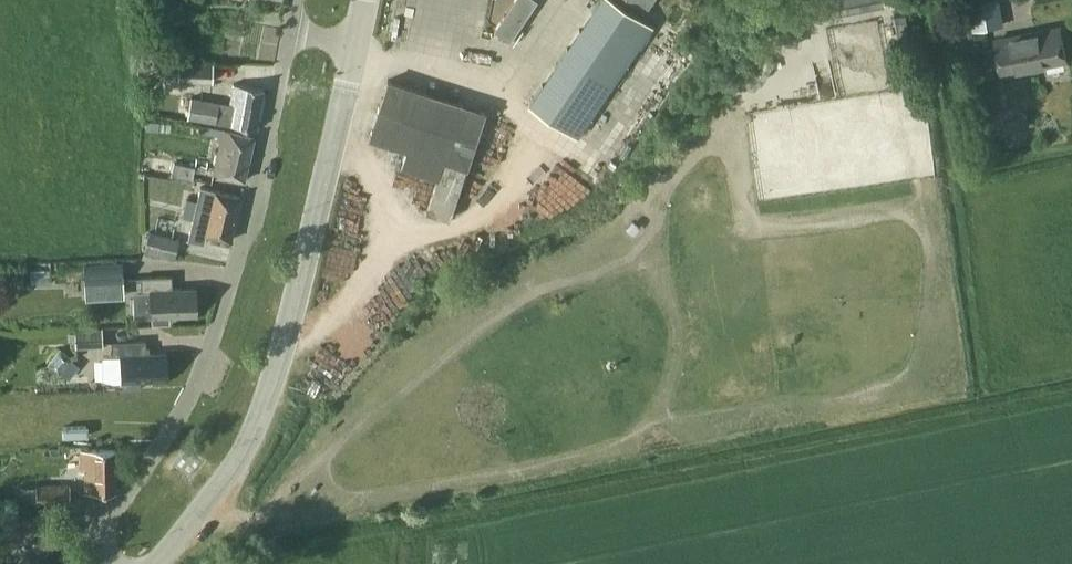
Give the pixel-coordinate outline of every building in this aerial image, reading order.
[(493,28),(509,39),(536,0),(512,0),(493,28)] [(616,0),(599,0),(530,102),(577,134),(652,24),(616,0)] [(822,15),(824,14),(872,5),(882,4),(882,0),(819,0),(822,15)] [(1000,0),(974,0),(968,1),(972,29),(1004,24),(1000,0)] [(796,15),(786,14),(785,35),(794,35),(796,18),(796,15)] [(1002,71),(1067,59),(1061,26),(995,39),(1002,71)] [(151,59),(141,59),(141,71),(151,71),(151,59)] [(179,59),(179,63),(163,62),(163,76),(178,77),(178,79),(213,81),(214,60),(179,59)] [(450,217),(484,110),(388,79),(370,134),(407,146),(401,163),(437,175),(426,209),(450,217)] [(191,96),(188,116),(257,127),(264,87),(234,82),(231,103),(191,96)] [(213,171),(245,178),(255,134),(223,127),(213,171)] [(198,177),(200,164),(179,159),(176,172),(198,177)] [(198,198),(194,218),(189,238),(204,241),(207,232),(231,238),(241,195),(216,189),(201,186),(198,198)] [(180,238),(149,231),(144,250),(175,257),(180,238)] [(123,260),(83,262),(84,284),(124,282),(123,260)] [(21,268),(0,269),(0,278),(21,277),(21,268)] [(134,315),(152,314),(152,322),(171,321),(170,314),(197,312),(195,286),(173,287),(172,274),(141,275),(141,295),(133,295),(134,315)] [(75,326),(76,346),(103,345),(102,326),(75,326)] [(112,355),(108,355),(102,358),(103,377),(109,380),(122,379),(122,388),(140,387),(140,379),(167,377),(166,351),(146,352),(146,339),(111,340),(112,355)] [(59,345),(46,362),(60,373),(73,356),(59,345)] [(82,470),(85,469),(86,491),(117,490),(116,447),(82,448),(82,470)] [(69,483),(36,483),(36,503),(69,502),(69,483)]
